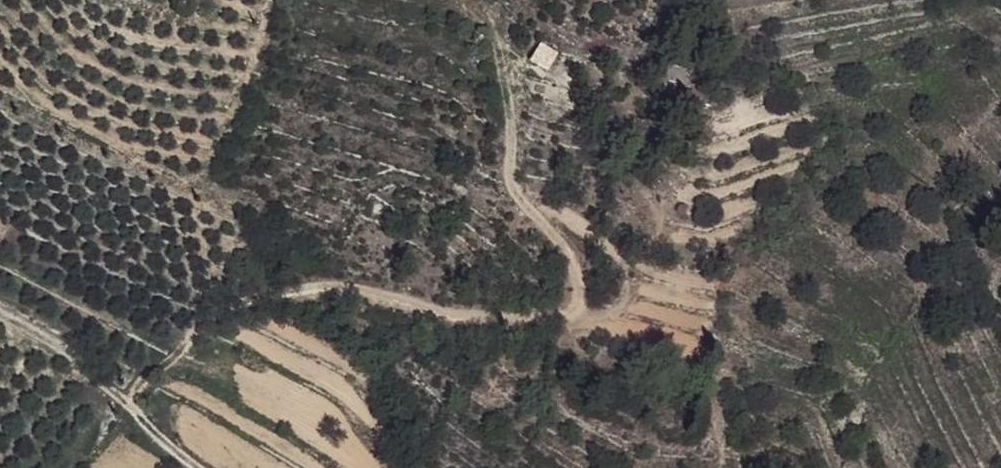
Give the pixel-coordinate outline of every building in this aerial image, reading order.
[(557,56),(538,45),(528,62),(548,72),(557,56)]
